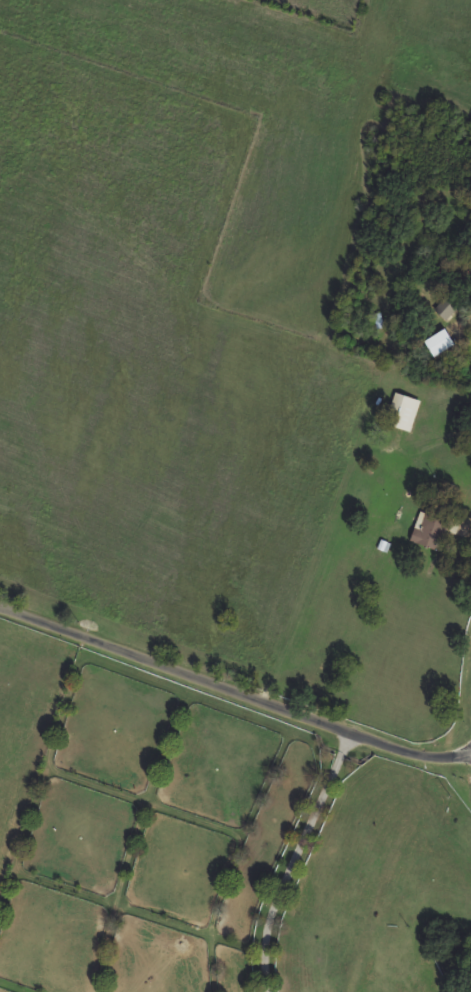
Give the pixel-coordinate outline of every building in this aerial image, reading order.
[(443,320),(456,306),(445,296),(432,309),(443,320)] [(452,344),(442,328),(422,341),(431,357),(452,344)] [(408,431),(418,400),(395,393),(385,424),(408,431)] [(412,527),(407,541),(435,550),(445,520),(424,513),(418,529),(412,527)]
